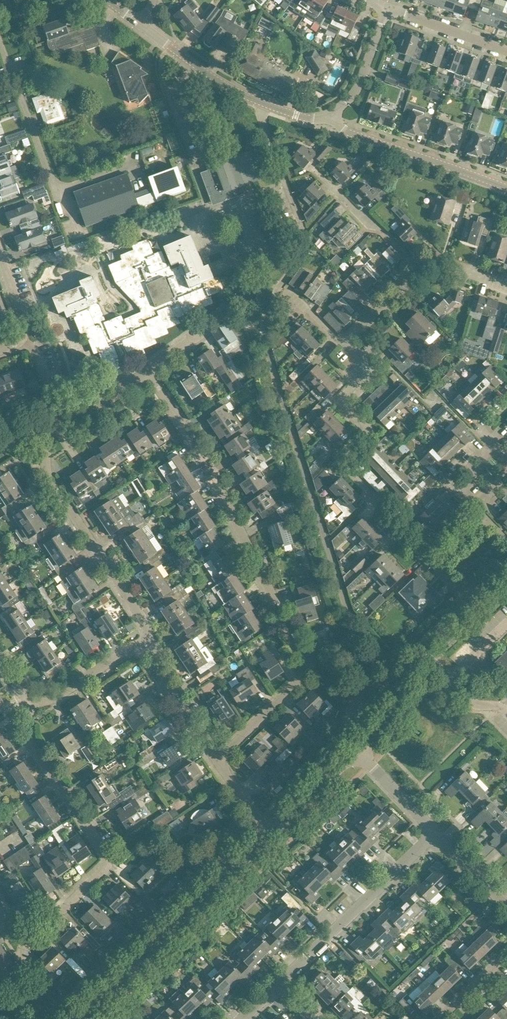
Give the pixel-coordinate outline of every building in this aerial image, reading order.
[(187,6),(174,16),(188,33),(201,22),(193,12),(198,7),(192,0),(187,0),(184,3),(187,6)] [(315,0),(293,0),(289,6),(295,10),(294,11),(304,17),(315,0)] [(304,17),(313,23),(314,22),(320,26),(326,16),(328,13),(326,15),(321,12),(328,1),(326,0),(315,0),(304,17)] [(432,5),(442,8),(445,0),(433,0),(432,5)] [(453,12),(458,0),(445,0),(442,8),(453,12)] [(453,12),(464,16),(467,7),(473,9),(476,0),(458,0),(453,12)] [(484,0),(476,0),(473,9),(479,11),(475,20),(486,24),(494,3),(484,0)] [(486,24),(497,28),(505,7),(494,3),(486,24)] [(203,17),(205,18),(211,22),(220,10),(212,5),(203,17)] [(338,34),(340,29),(348,11),(342,8),(342,9),(337,7),(332,18),(326,16),(320,26),(338,34)] [(505,7),(497,28),(506,32),(506,8),(505,7)] [(355,14),(348,11),(340,29),(350,34),(348,39),(354,42),(360,28),(359,31),(353,28),(359,17),(354,15),(355,14)] [(212,46),(214,47),(218,42),(221,44),(220,46),(231,52),(238,39),(243,42),(249,31),(223,18),(217,26),(215,24),(203,39),(205,40),(204,41),(205,44),(209,47),(211,47),(212,46)] [(269,35),(272,21),(261,18),(257,33),(269,35)] [(41,23),(41,24),(40,24),(40,25),(40,26),(40,27),(40,28),(41,29),(41,30),(41,31),(42,31),(43,32),(44,33),(45,33),(47,33),(49,40),(53,39),(58,52),(84,43),(87,50),(100,46),(93,25),(68,33),(66,25),(65,26),(64,21),(64,20),(51,24),(51,23),(50,22),(49,22),(49,21),(48,21),(47,21),(46,21),(45,21),(44,21),(43,21),(42,22),(41,23)] [(410,62),(420,66),(425,51),(416,48),(419,39),(415,37),(413,33),(410,35),(406,34),(404,38),(397,41),(397,42),(399,41),(401,45),(399,53),(411,57),(410,62)] [(252,42),(238,69),(289,96),(298,79),(255,56),(260,46),(260,44),(258,42),(257,44),(252,42)] [(425,51),(420,66),(426,68),(427,63),(438,67),(437,72),(441,60),(445,48),(443,47),(442,45),(438,43),(437,45),(434,44),(430,56),(424,54),(425,51)] [(446,62),(441,60),(437,72),(447,75),(448,71),(455,73),(458,66),(462,54),(460,53),(459,51),(455,50),(454,51),(451,50),(446,62)] [(328,69),(316,51),(311,54),(313,58),(308,61),(318,76),(328,69)] [(139,105),(148,96),(142,77),(138,79),(137,75),(142,68),(119,52),(111,63),(116,66),(117,68),(130,102),(137,100),(139,105)] [(471,84),(472,79),(475,72),(479,60),(476,59),(476,57),(472,56),(470,57),(468,56),(463,68),(458,66),(455,73),(454,78),(471,84)] [(482,83),(489,86),(492,78),(496,66),(493,65),(493,63),(489,62),(487,63),(485,62),(480,74),(475,72),(472,79),(471,84),(480,88),(482,83)] [(492,78),(489,86),(487,90),(497,94),(499,89),(506,92),(506,89),(506,68),(504,69),(502,68),(497,80),(492,78)] [(387,74),(385,81),(398,86),(401,79),(387,74)] [(51,123),(64,118),(59,105),(63,104),(62,101),(61,101),(59,94),(59,93),(58,90),(53,91),(53,92),(38,97),(32,99),(34,102),(37,109),(36,109),(37,113),(41,112),(44,121),(45,126),(51,124),(51,123)] [(407,103),(401,120),(405,121),(402,130),(415,135),(418,136),(420,132),(426,134),(431,119),(425,117),(425,116),(427,109),(407,103)] [(372,104),(371,105),(367,119),(375,122),(375,123),(381,125),(381,124),(392,128),(397,113),(372,104)] [(468,105),(465,114),(471,116),(475,107),(468,105)] [(476,108),(473,115),(480,117),(483,111),(476,108)] [(450,146),(451,142),(457,144),(462,129),(456,127),(456,126),(442,122),(438,132),(437,131),(434,141),(450,146)] [(26,130),(16,134),(18,141),(28,137),(26,130)] [(481,157),(482,153),(488,155),(494,140),(488,138),(474,133),(470,143),(468,142),(465,152),(481,157)] [(19,171),(17,165),(11,167),(6,154),(13,151),(10,144),(0,148),(0,177),(19,171)] [(498,163),(506,167),(506,145),(504,144),(500,152),(497,151),(494,160),(498,162),(498,163)] [(320,161),(332,148),(324,145),(316,154),(311,149),(309,151),(303,146),(292,158),(303,168),(314,156),(320,161)] [(235,160),(233,152),(212,160),(214,163),(206,166),(208,170),(203,172),(208,186),(206,187),(209,196),(212,195),(214,203),(227,199),(227,200),(245,194),(241,184),(264,176),(256,152),(235,160)] [(371,160),(365,158),(357,168),(361,172),(371,160)] [(342,161),(331,174),(342,184),(355,170),(350,165),(348,167),(342,161)] [(148,177),(157,201),(186,191),(177,167),(148,177)] [(19,189),(15,179),(21,177),(19,171),(0,177),(0,197),(1,200),(2,200),(1,198),(19,192),(20,194),(19,189)] [(127,174),(97,184),(74,192),(86,226),(139,208),(127,174)] [(311,207),(304,214),(308,223),(321,207),(316,202),(325,193),(314,182),(310,187),(305,183),(298,190),(303,194),(300,197),(311,207)] [(44,183),(22,192),(24,198),(40,193),(47,190),(44,183)] [(366,184),(362,189),(354,196),(365,207),(374,197),(379,202),(387,193),(378,184),(372,190),(366,184)] [(466,205),(471,191),(465,190),(461,204),(466,205)] [(438,197),(431,219),(448,225),(455,202),(438,197)] [(399,226),(394,231),(406,243),(416,233),(407,224),(411,220),(396,203),(391,209),(401,219),(397,223),(399,226)] [(20,224),(22,229),(40,223),(36,212),(31,214),(28,205),(6,214),(11,227),(20,224)] [(335,210),(320,224),(326,230),(324,232),(323,231),(318,236),(323,242),(324,241),(327,244),(334,238),(349,223),(342,216),(339,218),(337,216),(340,214),(335,210)] [(481,235),(488,237),(493,221),(478,216),(476,223),(469,221),(462,241),(478,246),(481,235)] [(43,232),(40,223),(22,229),(24,234),(15,238),(20,251),(42,243),(39,234),(43,232)] [(351,225),(349,223),(334,238),(335,237),(348,250),(356,242),(352,238),(357,234),(354,232),(357,229),(352,224),(351,225)] [(121,361),(124,360),(143,352),(141,348),(154,342),(153,338),(166,333),(164,328),(178,323),(175,317),(211,302),(209,297),(226,290),(226,289),(224,290),(218,276),(214,278),(208,265),(204,267),(198,253),(197,254),(195,250),(197,250),(191,235),(176,242),(175,240),(174,240),(178,249),(174,251),(179,262),(168,267),(168,266),(166,267),(161,254),(155,256),(148,239),(147,239),(148,241),(134,247),(136,251),(123,257),(125,261),(111,267),(118,282),(116,283),(139,307),(141,312),(123,319),(122,315),(106,321),(98,302),(99,302),(98,298),(101,296),(93,276),(80,281),(82,286),(53,298),(59,314),(65,311),(67,317),(73,315),(73,316),(75,315),(82,332),(86,330),(95,352),(100,350),(109,372),(122,366),(123,368),(121,361)] [(495,235),(488,258),(503,262),(506,250),(506,238),(495,235)] [(63,236),(51,240),(54,248),(66,244),(63,236)] [(382,254),(379,251),(374,256),(367,248),(364,251),(371,258),(385,274),(390,270),(387,267),(389,265),(392,267),(402,258),(391,246),(382,254)] [(357,270),(356,270),(371,285),(373,283),(374,285),(379,280),(377,277),(379,275),(381,278),(385,274),(371,258),(358,271),(357,270)] [(317,278),(301,267),(291,281),(298,286),(296,289),(304,295),(317,278)] [(364,292),(371,285),(356,270),(342,284),(349,291),(350,291),(357,298),(361,294),(359,292),(361,290),(364,292)] [(332,275),(328,280),(334,284),(338,279),(332,275)] [(332,289),(317,278),(304,295),(312,301),(314,298),(317,300),(321,295),(325,298),(332,289)] [(438,294),(427,304),(439,317),(444,312),(445,314),(456,303),(460,304),(464,292),(453,289),(449,300),(447,303),(438,294)] [(349,291),(336,303),(350,319),(357,312),(355,309),(357,307),(359,310),(364,305),(357,298),(350,291),(349,291)] [(476,311),(490,315),(485,330),(494,333),(498,321),(501,311),(496,310),(498,303),(481,297),(476,311)] [(337,305),(323,318),(331,326),(335,322),(339,327),(342,324),(344,327),(349,322),(348,321),(350,319),(336,303),(335,304),(337,305)] [(417,335),(412,340),(422,351),(428,346),(424,341),(435,330),(418,313),(407,324),(417,335)] [(498,321),(494,333),(487,357),(495,360),(505,329),(506,330),(506,315),(504,322),(498,321)] [(226,322),(212,332),(223,349),(228,346),(231,344),(238,339),(226,322)] [(299,347),(311,336),(302,327),(290,338),(293,341),(292,342),(291,343),(291,345),(292,348),(295,351),(299,347)] [(288,339),(284,334),(275,343),(279,347),(288,339)] [(305,353),(309,357),(310,356),(320,346),(311,336),(299,347),(295,351),(294,353),(299,359),(305,353)] [(399,359),(393,364),(402,374),(413,363),(408,357),(414,351),(401,339),(390,350),(399,359)] [(230,368),(222,356),(217,359),(211,350),(199,359),(208,373),(217,368),(233,393),(243,387),(237,378),(230,368)] [(303,372),(312,363),(308,359),(298,368),(303,372)] [(234,365),(230,368),(237,378),(241,376),(234,365)] [(491,365),(479,377),(492,390),(495,387),(495,388),(500,383),(492,375),(495,372),(496,371),(491,365)] [(301,382),(311,392),(327,376),(317,366),(305,378),(301,382)] [(409,369),(404,374),(412,382),(417,378),(409,369)] [(25,387),(23,383),(24,383),(23,381),(22,381),(18,370),(8,374),(8,375),(0,378),(0,397),(8,394),(7,393),(16,390),(18,396),(27,393),(25,387)] [(496,371),(495,372),(503,380),(504,379),(496,371)] [(201,385),(193,373),(180,382),(192,400),(204,392),(209,399),(216,394),(207,381),(201,385)] [(399,387),(393,393),(405,406),(411,401),(412,402),(413,400),(412,399),(416,396),(394,373),(389,377),(393,381),(396,384),(397,386),(398,386),(399,387)] [(337,386),(327,376),(311,392),(320,402),(324,398),(337,386)] [(479,377),(471,384),(484,398),(488,394),(489,394),(493,391),(492,390),(479,377)] [(285,389),(287,396),(298,385),(294,380),(285,389)] [(438,383),(434,387),(439,392),(442,388),(438,383)] [(471,384),(463,392),(476,406),(476,407),(480,403),(479,402),(484,398),(471,384)] [(377,397),(383,403),(395,416),(405,406),(393,393),(387,399),(377,389),(373,393),(377,397)] [(463,392),(450,404),(456,410),(460,406),(468,414),(473,409),(476,406),(463,392)] [(214,430),(233,417),(225,405),(230,402),(226,397),(206,410),(206,411),(208,409),(213,417),(208,421),(214,430)] [(383,403),(372,413),(385,426),(391,420),(391,421),(393,419),(392,419),(395,416),(383,403)] [(436,413),(432,418),(435,422),(448,410),(444,405),(436,413)] [(309,422),(311,419),(320,410),(316,406),(305,417),(309,422)] [(311,419),(309,422),(298,432),(300,439),(311,428),(315,433),(320,429),(325,434),(337,422),(328,412),(315,424),(311,419)] [(230,443),(244,433),(250,429),(253,428),(249,422),(244,425),(237,414),(233,417),(214,430),(220,439),(225,435),(230,443)] [(147,427),(148,429),(159,446),(171,438),(174,443),(180,439),(166,418),(160,422),(162,424),(159,426),(156,420),(147,427)] [(337,422),(325,434),(329,439),(325,443),(330,448),(347,432),(337,422)] [(462,432),(466,428),(460,422),(448,434),(461,448),(464,445),(465,446),(470,441),(462,432)] [(129,437),(139,451),(142,455),(141,454),(152,446),(156,451),(160,447),(159,446),(148,429),(140,434),(137,429),(128,435),(129,437)] [(256,441),(252,444),(249,440),(255,436),(250,429),(244,433),(230,443),(225,446),(231,455),(236,452),(242,459),(260,447),(256,441)] [(462,448),(461,448),(448,434),(445,431),(437,439),(453,455),(458,451),(459,452),(462,448)] [(118,437),(109,442),(122,462),(134,454),(137,458),(142,455),(139,451),(129,437),(122,442),(118,437)] [(432,450),(445,463),(446,464),(449,461),(449,460),(453,455),(437,439),(429,446),(432,450)] [(104,454),(96,459),(107,476),(108,476),(106,472),(122,462),(109,442),(100,448),(104,454)] [(271,443),(265,447),(271,456),(277,452),(271,443)] [(382,451),(383,450),(381,448),(380,449),(377,446),(364,458),(374,468),(387,455),(382,451)] [(249,479),(263,469),(268,466),(264,461),(259,464),(252,453),(260,447),(242,459),(233,465),(239,475),(244,471),(249,479)] [(318,468),(320,466),(331,455),(326,450),(313,463),(318,468)] [(442,466),(445,463),(432,450),(420,461),(425,467),(430,463),(438,472),(443,467),(442,466)] [(182,460),(178,455),(159,467),(170,484),(188,472),(180,461),(182,460)] [(374,468),(384,479),(397,466),(387,455),(374,468)] [(89,468),(81,473),(92,490),(93,490),(94,491),(99,488),(96,484),(107,476),(96,459),(94,457),(85,463),(89,468)] [(272,480),(267,483),(260,472),(268,467),(268,466),(263,469),(249,479),(240,485),(246,494),(252,490),(257,498),(275,485),(272,480)] [(323,482),(339,498),(350,487),(341,477),(336,482),(320,466),(318,468),(311,475),(316,489),(323,482)] [(384,479),(378,485),(374,488),(378,492),(388,483),(393,489),(407,476),(397,466),(384,479)] [(65,486),(78,506),(79,506),(75,501),(92,490),(81,473),(80,471),(71,477),(74,482),(66,488),(65,485),(65,486)] [(176,494),(181,501),(199,489),(192,477),(193,477),(189,471),(188,472),(170,484),(170,485),(177,480),(183,489),(176,494)] [(16,483),(9,473),(6,474),(6,473),(4,475),(4,476),(0,478),(0,494),(16,483)] [(424,481),(426,484),(430,487),(437,480),(431,474),(424,481)] [(393,509),(406,497),(411,492),(417,487),(407,476),(393,489),(400,495),(399,496),(397,496),(397,498),(390,505),(393,509)] [(139,478),(133,481),(140,495),(146,493),(139,478)] [(16,483),(0,494),(0,496),(6,505),(1,508),(6,515),(22,504),(18,498),(19,497),(19,498),(21,497),(21,496),(23,494),(16,483)] [(276,510),(279,508),(283,505),(279,499),(275,502),(267,491),(276,486),(275,485),(257,498),(248,504),(254,513),(259,509),(265,517),(262,519),(263,519),(276,510)] [(350,487),(339,498),(335,502),(344,512),(338,518),(342,523),(356,509),(352,504),(359,497),(350,487)] [(411,492),(415,496),(421,491),(417,487),(411,492)] [(199,489),(181,501),(184,499),(190,508),(184,512),(189,520),(207,508),(199,496),(201,496),(197,491),(200,489),(199,489)] [(127,507),(119,496),(120,495),(117,490),(101,500),(105,505),(95,512),(103,523),(119,512),(127,507)] [(449,500),(453,496),(448,490),(435,502),(448,516),(452,513),(457,508),(449,500)] [(410,501),(415,496),(411,492),(406,497),(410,501)] [(283,520),(293,513),(289,501),(283,505),(279,508),(276,510),(283,520)] [(435,502),(427,510),(440,523),(441,524),(445,521),(444,520),(448,516),(435,502)] [(22,504),(6,515),(9,520),(14,517),(21,528),(38,517),(31,506),(29,507),(28,507),(26,508),(26,509),(22,504)] [(207,508),(189,520),(189,521),(192,519),(197,527),(191,531),(196,539),(214,527),(207,515),(208,515),(205,510),(207,508)] [(427,510),(415,521),(429,536),(433,532),(440,523),(427,510)] [(502,515),(501,514),(497,518),(506,529),(506,511),(502,515)] [(120,528),(124,533),(131,528),(143,520),(138,513),(133,516),(131,513),(123,518),(119,512),(103,523),(110,535),(120,528)] [(36,542),(39,540),(36,534),(41,530),(41,531),(44,530),(43,529),(46,527),(38,517),(21,528),(16,532),(23,542),(27,548),(32,545),(36,542)] [(352,539),(357,544),(373,528),(364,518),(353,529),(349,524),(332,541),(335,550),(348,538),(346,535),(352,529),(357,534),(352,539)] [(132,551),(149,540),(141,529),(147,526),(143,520),(131,528),(134,533),(125,540),(132,551)] [(269,527),(276,549),(292,543),(286,521),(269,527)] [(198,550),(203,558),(202,559),(205,564),(218,555),(215,551),(222,546),(214,534),(215,534),(212,529),(215,527),(214,527),(193,541),(199,550),(198,550)] [(383,539),(373,528),(357,544),(362,549),(368,544),(373,549),(383,539)] [(52,556),(69,544),(62,534),(59,535),(59,534),(56,536),(57,537),(52,540),(48,534),(39,540),(36,542),(40,548),(45,545),(52,556)] [(156,551),(149,540),(132,551),(140,563),(150,557),(153,561),(161,556),(165,553),(162,548),(156,551)] [(52,570),(54,569),(58,576),(70,568),(66,562),(71,558),(72,559),(74,558),(74,557),(76,555),(69,544),(52,556),(45,560),(52,570)] [(172,548),(168,551),(172,557),(176,554),(172,548)] [(377,553),(373,549),(363,558),(361,556),(350,566),(352,568),(343,577),(345,583),(360,569),(377,553)] [(203,565),(217,585),(236,573),(228,561),(229,560),(225,555),(220,558),(218,555),(205,564),(203,565)] [(375,572),(380,577),(393,565),(383,555),(367,571),(371,576),(375,572)] [(161,556),(153,561),(146,566),(149,572),(139,578),(147,590),(163,578),(156,567),(165,561),(161,556)] [(385,582),(378,589),(383,594),(403,575),(393,565),(380,577),(385,582)] [(70,568),(58,576),(62,582),(61,583),(68,593),(74,589),(91,578),(84,567),(81,568),(79,569),(79,570),(74,573),(70,568)] [(345,583),(348,592),(365,575),(360,569),(345,583)] [(9,584),(0,570),(0,590),(9,584)] [(225,604),(244,591),(236,580),(237,579),(234,574),(236,573),(217,585),(212,589),(215,594),(217,593),(225,604)] [(403,594),(417,609),(415,611),(417,612),(427,602),(433,608),(442,599),(419,576),(408,586),(404,582),(396,590),(401,596),(403,594)] [(91,578),(74,589),(81,599),(73,604),(72,609),(75,613),(80,609),(86,605),(92,601),(88,595),(94,592),(96,591),(96,590),(98,588),(91,578)] [(171,590),(163,578),(147,590),(155,601),(165,595),(168,600),(180,591),(184,588),(181,583),(171,590)] [(319,604),(317,596),(313,583),(297,588),(301,599),(295,601),(300,618),(306,616),(308,622),(318,619),(314,606),(319,604)] [(9,584),(0,590),(0,607),(6,603),(9,608),(4,611),(4,612),(15,604),(20,601),(9,584)] [(169,623),(186,612),(178,600),(184,597),(180,591),(168,600),(171,605),(162,611),(169,623)] [(238,619),(252,610),(244,598),(246,597),(243,592),(244,591),(225,604),(223,605),(229,614),(234,622),(238,619)] [(375,611),(386,600),(380,594),(369,605),(375,611)] [(8,626),(11,631),(27,621),(15,604),(4,612),(7,617),(2,620),(6,627),(8,626)] [(86,605),(80,609),(87,619),(92,615),(86,605)] [(81,623),(87,619),(80,609),(75,613),(81,623)] [(230,625),(241,642),(261,628),(253,617),(254,616),(251,611),(252,610),(238,619),(234,622),(230,625)] [(187,628),(190,633),(202,625),(199,619),(193,623),(186,612),(169,623),(177,635),(187,628)] [(119,631),(109,616),(103,620),(102,618),(95,622),(107,639),(119,631)] [(38,638),(27,621),(11,631),(15,636),(13,637),(17,644),(23,640),(26,645),(31,642),(38,638)] [(175,650),(183,662),(200,651),(192,639),(207,629),(204,624),(202,625),(190,633),(181,639),(185,644),(175,650)] [(75,637),(86,653),(99,645),(88,628),(75,637)] [(43,634),(38,638),(31,642),(34,647),(28,651),(27,654),(29,657),(32,658),(35,656),(38,661),(53,651),(43,634)] [(281,657),(274,646),(263,654),(268,660),(261,665),(270,680),(283,671),(276,661),(281,657)] [(53,675),(65,668),(53,651),(38,661),(42,666),(40,667),(45,674),(50,670),(53,675)] [(209,653),(203,656),(200,651),(183,662),(191,674),(200,667),(204,672),(209,668),(216,664),(209,653)] [(496,663),(506,674),(506,652),(496,663)] [(250,682),(255,678),(248,667),(236,674),(242,683),(230,691),(239,704),(257,692),(250,682)] [(213,675),(209,668),(204,672),(197,677),(201,683),(213,675)] [(130,682),(114,693),(122,705),(111,713),(114,718),(120,714),(131,707),(127,702),(138,694),(130,682)] [(298,705),(311,718),(318,710),(324,716),(333,707),(327,701),(324,704),(312,691),(298,705)] [(234,714),(223,697),(216,702),(214,697),(207,702),(210,706),(221,722),(234,714)] [(73,714),(74,716),(75,716),(83,726),(83,730),(92,731),(92,725),(101,720),(87,700),(72,710),(74,713),(73,714)] [(138,726),(153,716),(145,704),(130,714),(138,726)] [(120,714),(114,718),(109,722),(112,726),(124,719),(120,714)] [(302,727),(289,714),(274,728),(291,744),(296,739),(293,736),(302,727)] [(173,732),(165,720),(141,736),(145,742),(149,739),(153,745),(173,732)] [(317,724),(311,729),(320,739),(326,734),(317,724)] [(111,744),(115,742),(120,739),(112,727),(104,733),(111,744)] [(81,747),(68,728),(52,739),(65,758),(81,747)] [(9,740),(1,729),(0,730),(0,746),(9,740)] [(320,739),(311,729),(306,734),(316,744),(320,739)] [(272,755),(277,759),(288,748),(277,737),(273,742),(279,748),(272,755)] [(3,759),(16,750),(9,740),(0,746),(0,755),(3,759)] [(169,766),(188,753),(180,741),(161,754),(169,766)] [(267,751),(268,748),(264,745),(262,745),(245,762),(254,772),(256,770),(272,755),(267,751)] [(143,759),(154,751),(151,746),(140,754),(143,759)] [(290,751),(288,748),(277,759),(281,763),(290,754),(290,751)] [(154,751),(143,759),(147,764),(158,757),(154,751)] [(116,758),(104,765),(108,770),(119,763),(116,758)] [(11,771),(18,782),(31,773),(23,762),(11,771)] [(201,774),(194,762),(174,775),(185,792),(196,785),(192,780),(201,774)] [(267,788),(269,787),(272,790),(290,774),(280,764),(263,780),(263,781),(262,783),(262,785),(265,788),(267,788)] [(162,783),(172,776),(169,771),(159,778),(162,783)] [(463,794),(475,782),(466,772),(446,791),(451,797),(459,789),(463,794)] [(38,784),(31,773),(18,782),(25,792),(38,784)] [(87,786),(94,796),(109,786),(101,774),(92,780),(93,782),(87,786)] [(490,798),(475,782),(463,794),(469,800),(465,804),(466,804),(467,803),(475,812),(490,798)] [(149,784),(139,790),(135,793),(139,798),(152,790),(149,784)] [(107,804),(115,799),(117,798),(109,786),(94,796),(100,806),(106,802),(107,804)] [(119,804),(135,793),(139,790),(136,786),(133,788),(131,786),(120,794),(121,795),(117,798),(115,799),(119,804)] [(33,804),(40,815),(53,806),(46,796),(33,804)] [(121,816),(119,817),(121,819),(120,820),(123,826),(125,825),(126,827),(130,825),(131,826),(133,824),(132,823),(141,818),(135,808),(139,806),(135,800),(118,811),(121,816)] [(381,802),(367,816),(380,829),(390,820),(393,824),(398,819),(381,802)] [(485,819),(490,824),(502,813),(492,803),(472,822),(477,827),(485,819)] [(48,825),(51,831),(62,824),(58,818),(60,817),(53,806),(40,815),(47,826),(48,825)] [(204,810),(205,809),(203,809),(202,809),(201,809),(200,810),(198,810),(197,811),(196,811),(195,812),(194,813),(193,814),(192,815),(192,816),(191,817),(191,818),(192,818),(193,821),(201,833),(221,820),(220,819),(222,818),(223,818),(223,816),(222,815),(221,813),(220,812),(219,810),(218,809),(217,807),(216,806),(213,808),(207,812),(206,811),(204,810)] [(502,813),(490,824),(496,830),(492,834),(493,834),(501,842),(506,837),(506,819),(502,813)] [(363,832),(359,836),(369,847),(374,843),(370,839),(380,829),(367,816),(357,825),(363,832)] [(172,829),(171,830),(174,835),(185,828),(178,818),(169,824),(172,829)] [(62,824),(51,831),(66,853),(70,850),(78,862),(79,861),(80,863),(88,858),(86,856),(90,854),(78,835),(67,843),(61,833),(66,830),(62,824)] [(348,834),(338,844),(351,857),(361,848),(364,852),(369,847),(359,836),(354,840),(348,834)] [(30,845),(37,854),(39,857),(45,854),(36,841),(30,845)] [(30,844),(24,847),(31,858),(37,854),(30,845),(30,844)] [(330,864),(341,875),(345,871),(341,867),(351,857),(338,844),(328,854),(334,860),(330,864)] [(26,861),(31,858),(24,847),(19,851),(26,861)] [(19,851),(14,854),(21,865),(26,861),(19,851)] [(44,856),(57,876),(70,868),(60,853),(54,858),(50,852),(44,856)] [(14,854),(9,857),(16,868),(21,865),(14,854)] [(43,864),(39,857),(37,854),(31,858),(37,868),(43,864)] [(11,872),(16,868),(9,857),(4,861),(11,872)] [(148,860),(132,875),(143,887),(154,877),(157,879),(162,874),(146,857),(148,860)] [(320,861),(309,871),(322,885),(332,876),(336,880),(341,875),(330,864),(326,868),(320,861)] [(439,891),(453,877),(438,861),(430,869),(434,873),(427,879),(439,891)] [(28,878),(42,898),(54,889),(41,869),(28,878)] [(304,877),(303,877),(302,878),(300,876),(297,876),(291,882),(311,903),(316,899),(312,895),(322,885),(309,871),(304,877)] [(28,896),(15,875),(1,884),(6,891),(7,890),(16,904),(28,896)] [(429,901),(439,891),(427,879),(421,885),(418,881),(409,889),(419,899),(423,895),(429,901)] [(134,901),(118,884),(103,898),(115,910),(123,902),(128,907),(134,901)] [(405,901),(399,907),(410,919),(420,909),(414,903),(419,899),(409,889),(401,897),(405,901)] [(141,900),(152,912),(157,907),(143,892),(138,897),(141,900)] [(152,912),(141,900),(136,905),(148,917),(153,913),(152,912)] [(467,908),(471,912),(479,904),(475,900),(467,908)] [(111,921),(95,905),(82,918),(98,934),(111,921)] [(482,905),(462,924),(467,928),(486,910),(482,905)] [(287,907),(277,917),(290,930),(300,920),(304,924),(308,920),(297,909),(293,913),(287,907)] [(389,909),(380,917),(399,936),(403,932),(400,929),(410,919),(399,907),(392,913),(389,909)] [(273,932),(268,937),(279,948),(284,944),(280,940),(290,930),(277,917),(267,926),(273,932)] [(399,936),(380,917),(372,925),(376,929),(370,935),(381,947),(385,951),(386,950),(388,952),(394,946),(392,943),(399,936)] [(122,934),(118,937),(122,941),(130,933),(127,929),(121,923),(116,927),(122,934)] [(127,929),(130,933),(131,934),(136,929),(132,925),(127,929)] [(471,934),(477,940),(488,951),(497,942),(493,938),(498,933),(491,926),(486,931),(484,933),(478,927),(471,934)] [(83,938),(73,927),(60,939),(75,954),(82,947),(78,943),(83,938)] [(458,928),(453,933),(456,936),(461,931),(458,928)] [(96,950),(101,945),(89,933),(84,937),(88,941),(96,950)] [(451,941),(456,936),(453,933),(448,938),(451,941)] [(258,935),(248,944),(261,958),(271,948),(275,952),(279,948),(268,937),(264,941),(258,935)] [(385,951),(381,947),(370,935),(364,941),(360,937),(351,945),(366,960),(375,961),(379,956),(381,956),(384,954),(384,952),(385,951)] [(479,960),(488,951),(477,940),(468,948),(479,960)] [(261,958),(248,944),(243,949),(241,947),(236,947),(229,954),(240,964),(251,976),(255,971),(251,967),(261,958)] [(40,960),(45,965),(40,970),(41,970),(49,978),(53,974),(52,972),(65,960),(53,947),(40,960)] [(196,948),(191,953),(196,959),(202,953),(196,948)] [(454,952),(449,956),(458,966),(463,961),(470,969),(479,960),(468,948),(459,957),(454,952)] [(329,950),(325,953),(331,959),(335,956),(329,950)] [(350,965),(354,961),(345,951),(340,955),(350,965)] [(431,954),(426,959),(429,962),(434,958),(431,954)] [(450,966),(441,974),(452,986),(461,977),(454,970),(458,966),(449,956),(445,961),(450,966)] [(8,957),(0,962),(0,979),(15,968),(8,957)] [(71,957),(66,961),(76,971),(80,967),(71,957)] [(426,959),(421,964),(424,967),(429,962),(426,959)] [(246,980),(251,976),(240,964),(235,969),(229,962),(219,972),(232,985),(242,976),(246,980)] [(232,985),(219,972),(215,968),(209,974),(213,978),(205,986),(211,992),(215,996),(222,1004),(226,999),(222,995),(232,985)] [(413,972),(408,976),(411,980),(416,975),(413,972)] [(310,984),(319,994),(334,980),(328,974),(325,977),(321,973),(310,984)] [(443,994),(452,986),(441,974),(432,983),(443,994)] [(215,996),(211,992),(205,986),(195,975),(187,982),(187,984),(190,987),(183,993),(196,1006),(206,997),(210,1001),(215,996)] [(406,985),(411,980),(408,976),(403,981),(406,985)] [(342,982),(339,985),(334,980),(319,994),(328,1004),(331,1001),(335,1005),(344,997),(344,996),(350,990),(342,982)] [(432,983),(423,992),(434,1003),(443,994),(432,983)] [(181,1018),(189,1018),(186,1016),(196,1006),(183,993),(179,988),(169,998),(173,1003),(169,1007),(181,1018)] [(352,988),(350,990),(344,996),(344,997),(335,1005),(332,1007),(342,1017),(344,1015),(347,1018),(356,1010),(362,1004),(355,997),(358,994),(352,988)] [(500,1011),(506,1018),(506,991),(506,990),(497,999),(504,1007),(500,1011)] [(431,1009),(429,1007),(434,1003),(423,992),(414,1001),(407,994),(402,998),(414,1010),(418,1006),(426,1014),(431,1009)] [(169,1007),(157,1018),(181,1018),(169,1007)] [(479,1017),(482,1018),(499,1018),(506,1018),(500,1011),(496,1015),(489,1008),(479,1017)] [(367,1014),(364,1017),(356,1010),(347,1018),(348,1018),(371,1018),(367,1014)]
